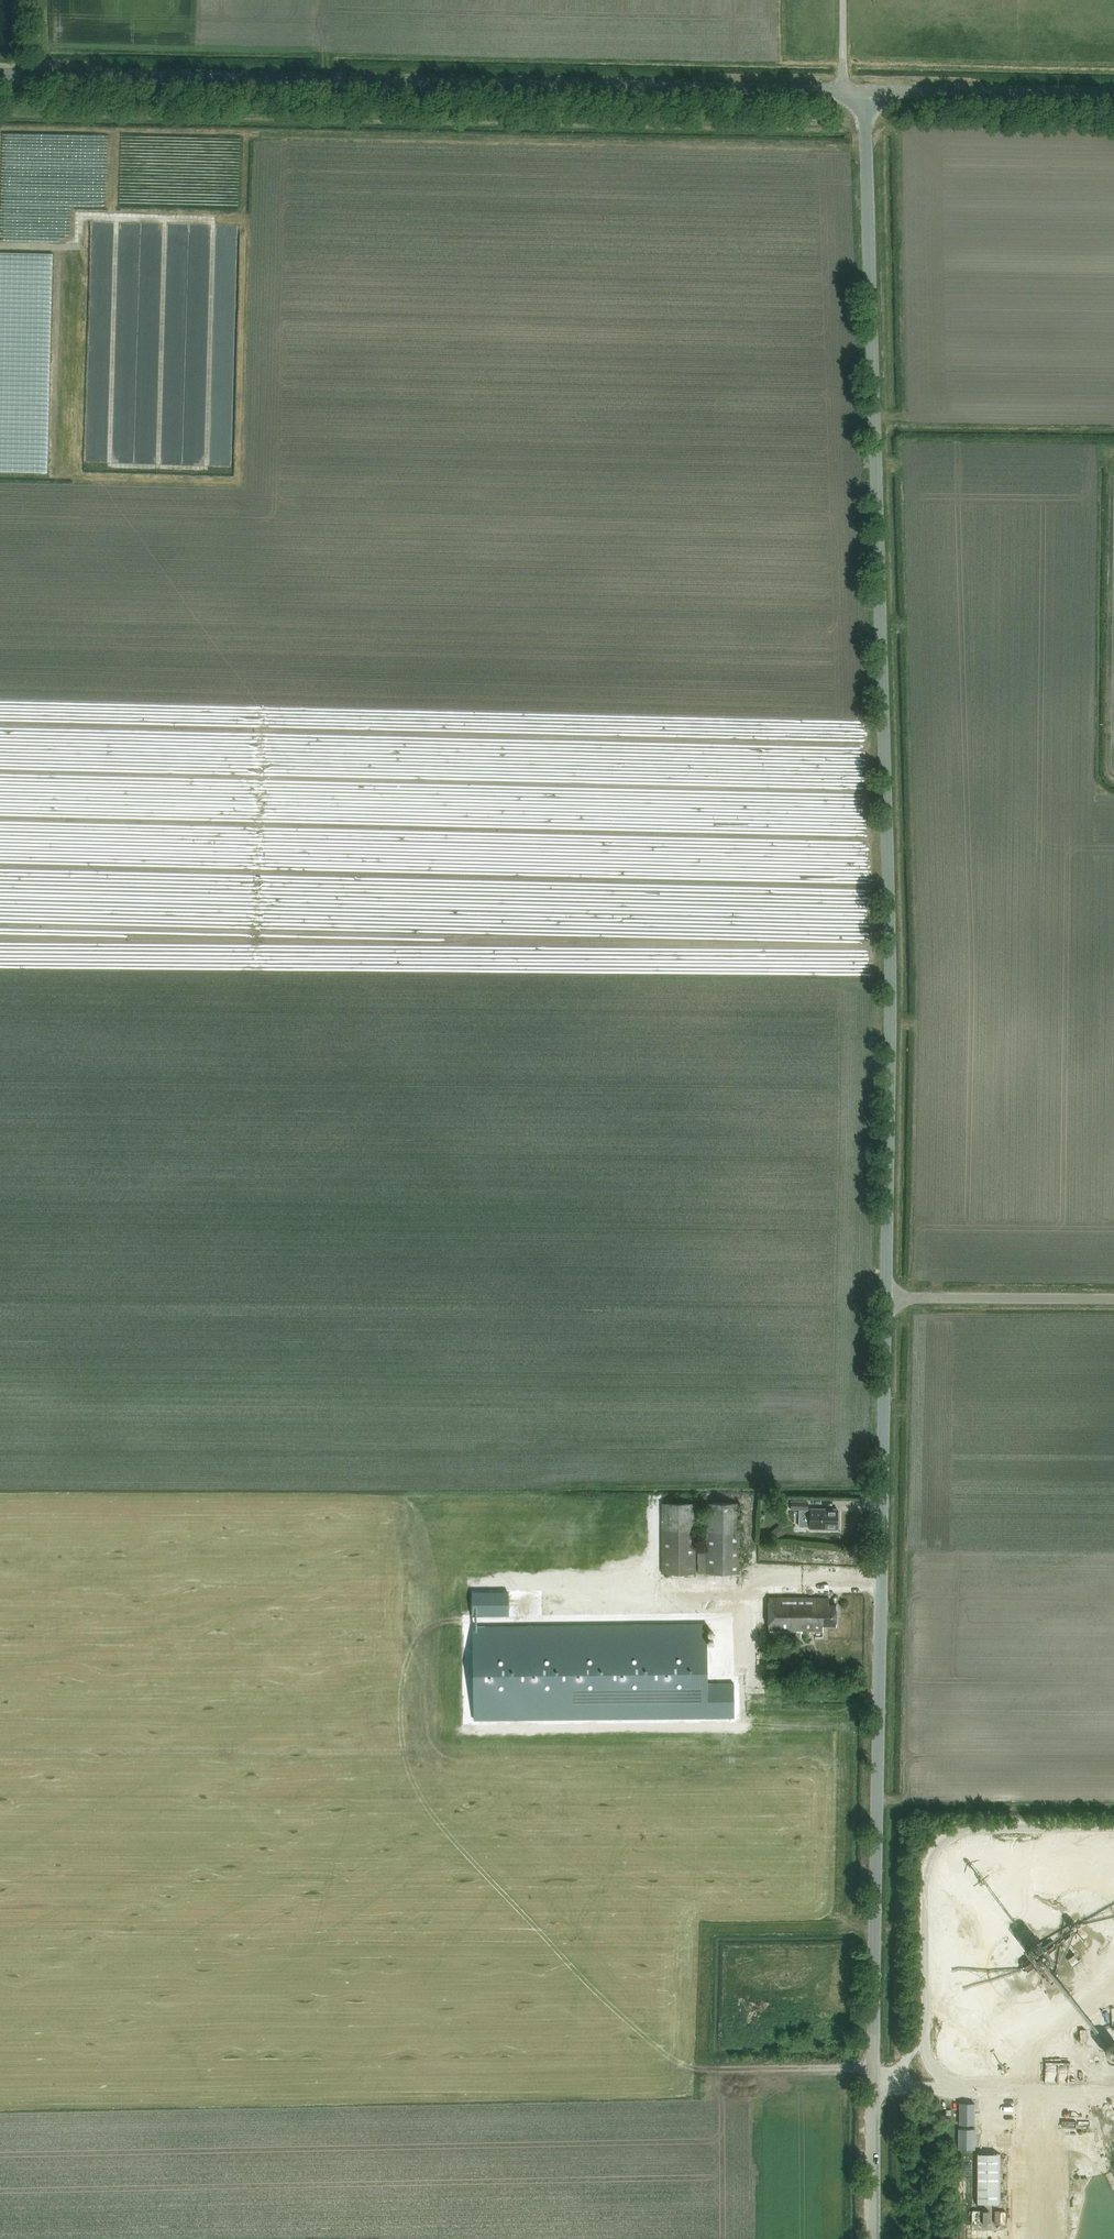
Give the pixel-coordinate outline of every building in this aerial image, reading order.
[(83,359),(84,248),(0,248),(0,358),(83,359)] [(808,1509),(808,1501),(791,1501),(791,1509),(808,1509)] [(661,1505),(661,1531),(660,1575),(697,1575),(697,1505),(661,1505)] [(697,1573),(739,1573),(739,1505),(706,1505),(706,1546),(697,1546),(697,1573)] [(837,1529),(838,1509),(810,1509),(810,1528),(837,1529)] [(774,1540),(784,1532),(778,1525),(768,1533),(774,1540)] [(508,1562),(507,1585),(552,1585),(552,1563),(508,1562)] [(741,1589),(507,1587),(507,1676),(740,1678),(767,1678),(767,1655),(740,1655),(741,1589)] [(836,1625),(836,1605),(829,1605),(829,1597),(769,1597),(768,1637),(801,1637),(801,1633),(810,1633),(810,1631),(823,1631),(823,1625),(836,1625)] [(796,1654),(785,1654),(785,1667),(796,1666),(796,1654)] [(975,2103),(960,2103),(960,2124),(974,2124),(975,2103)] [(958,2149),(975,2149),(975,2129),(959,2129),(958,2149)] [(998,2202),(998,2154),(978,2153),(977,2202),(998,2202)] [(986,2222),(987,2211),(979,2210),(978,2222),(986,2222)]
